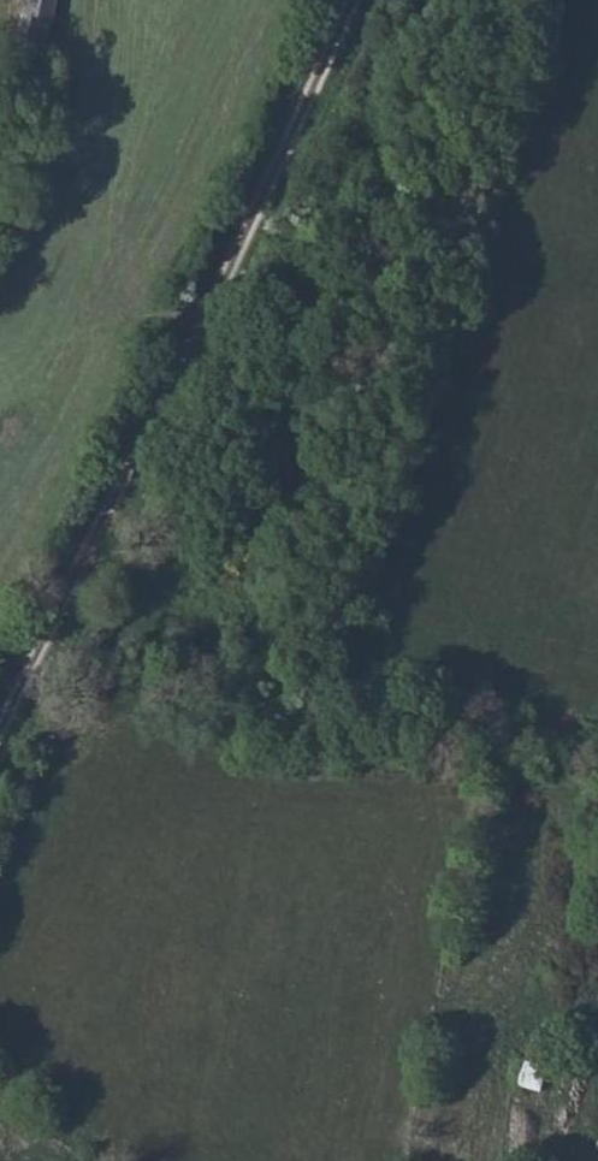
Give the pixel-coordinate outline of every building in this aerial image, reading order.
[(61,0),(26,0),(25,10),(59,13),(61,0)]
